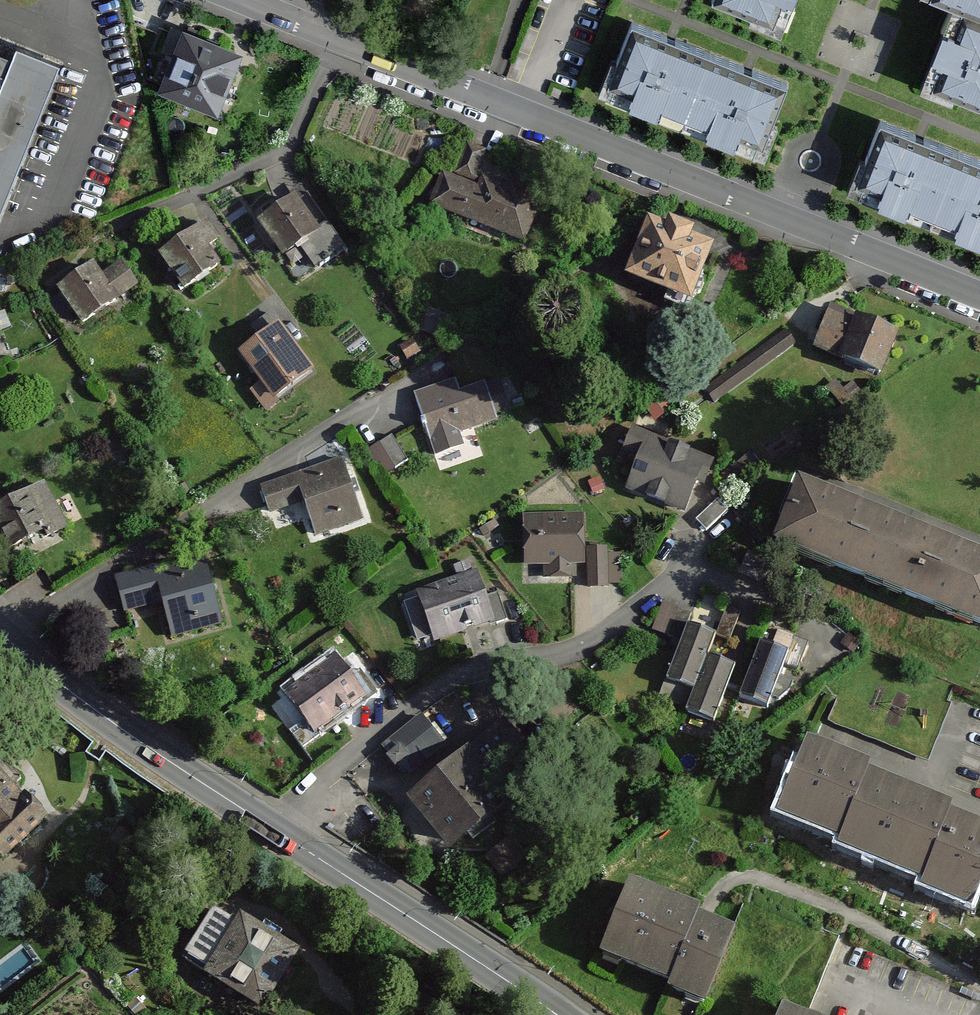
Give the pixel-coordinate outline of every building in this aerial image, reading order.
[(772,22),(780,0),(715,0),(772,22)] [(957,5),(979,14),(979,0),(945,0),(957,5)] [(957,5),(948,29),(943,27),(932,56),(939,59),(930,84),(979,104),(979,14),(957,5)] [(181,11),(151,86),(217,111),(246,36),(181,11)] [(709,51),(632,21),(609,81),(632,91),(630,96),(659,107),(661,104),(684,113),(709,51)] [(0,35),(0,217),(63,60),(0,35)] [(709,51),(684,113),(709,123),(707,127),(736,139),(739,133),(763,143),(787,82),(709,51)] [(958,149),(881,120),(858,180),(880,190),(878,195),(909,207),(910,204),(933,213),(958,149)] [(450,168),(439,164),(424,201),(518,239),(545,171),(513,158),(503,183),(475,171),(485,146),(463,137),(450,168)] [(958,149),(933,213),(956,222),(954,225),(979,235),(979,158),(958,149)] [(300,185),(253,215),(297,282),(343,253),(300,185)] [(708,240),(643,215),(622,271),(686,296),(708,240)] [(201,218),(156,251),(191,299),(227,273),(209,248),(218,241),(201,218)] [(88,260),(48,285),(88,348),(126,325),(113,304),(135,290),(116,261),(96,273),(88,260)] [(894,330),(825,303),(809,344),(878,370),(894,330)] [(270,311),(251,324),(258,336),(240,349),(271,394),(309,367),(270,311)] [(710,401),(794,342),(780,323),(696,382),(710,401)] [(454,378),(416,392),(435,446),(499,423),(484,380),(458,389),(454,378)] [(640,452),(626,494),(686,515),(707,456),(628,429),(622,446),(640,452)] [(375,445),(387,468),(408,457),(397,434),(375,445)] [(341,458),(261,487),(271,516),(304,504),(317,541),(365,524),(341,458)] [(717,479),(700,519),(714,534),(741,504),(717,479)] [(44,482),(0,505),(0,539),(8,555),(66,526),(44,482)] [(792,483),(768,543),(979,628),(979,559),(792,483)] [(578,512),(523,514),(524,568),(540,568),(541,583),(580,582),(578,512)] [(621,546),(587,547),(589,590),(623,589),(621,546)] [(172,642),(225,629),(207,555),(116,578),(126,618),(163,608),(172,642)] [(418,592),(435,645),(492,627),(475,574),(418,592)] [(713,635),(684,625),(662,685),(691,695),(705,657),(713,635)] [(787,653),(759,642),(736,701),(765,711),(787,653)] [(338,656),(282,693),(312,738),(369,701),(338,656)] [(691,695),(682,718),(712,729),(734,668),(705,657),(691,695)] [(383,751),(416,790),(454,758),(422,719),(383,751)] [(405,799),(448,850),(540,774),(497,723),(454,758),(416,790),(405,799)] [(803,742),(775,813),(835,837),(861,772),(864,766),(803,742)] [(5,861),(50,817),(0,767),(0,856),(5,861)] [(949,807),(861,772),(835,837),(831,848),(919,883),(945,817),(949,807)] [(979,883),(979,830),(945,817),(919,883),(917,887),(970,908),(979,883)] [(599,957),(669,982),(691,921),(696,910),(626,884),(599,957)] [(266,1007),(302,948),(239,910),(224,934),(205,922),(183,958),(266,1007)] [(702,1007),(729,935),(691,921),(669,982),(665,993),(702,1007)] [(776,1006),(773,1014),(799,1014),(776,1006)]
